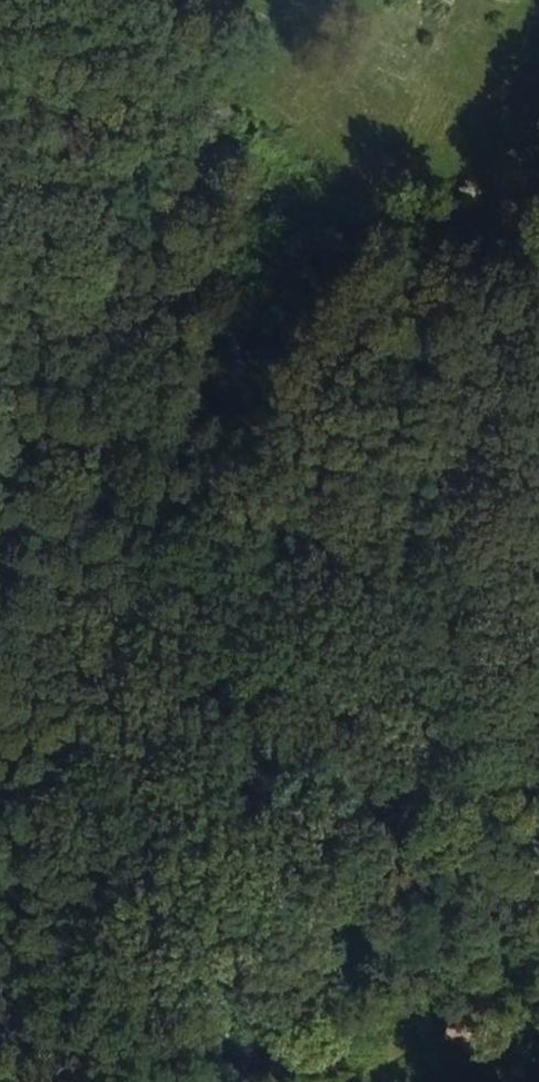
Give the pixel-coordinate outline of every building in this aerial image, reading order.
[(506,1065),(519,1035),(500,1026),(503,1020),(488,1015),(484,1020),(467,1012),(453,1041),(506,1065)]
